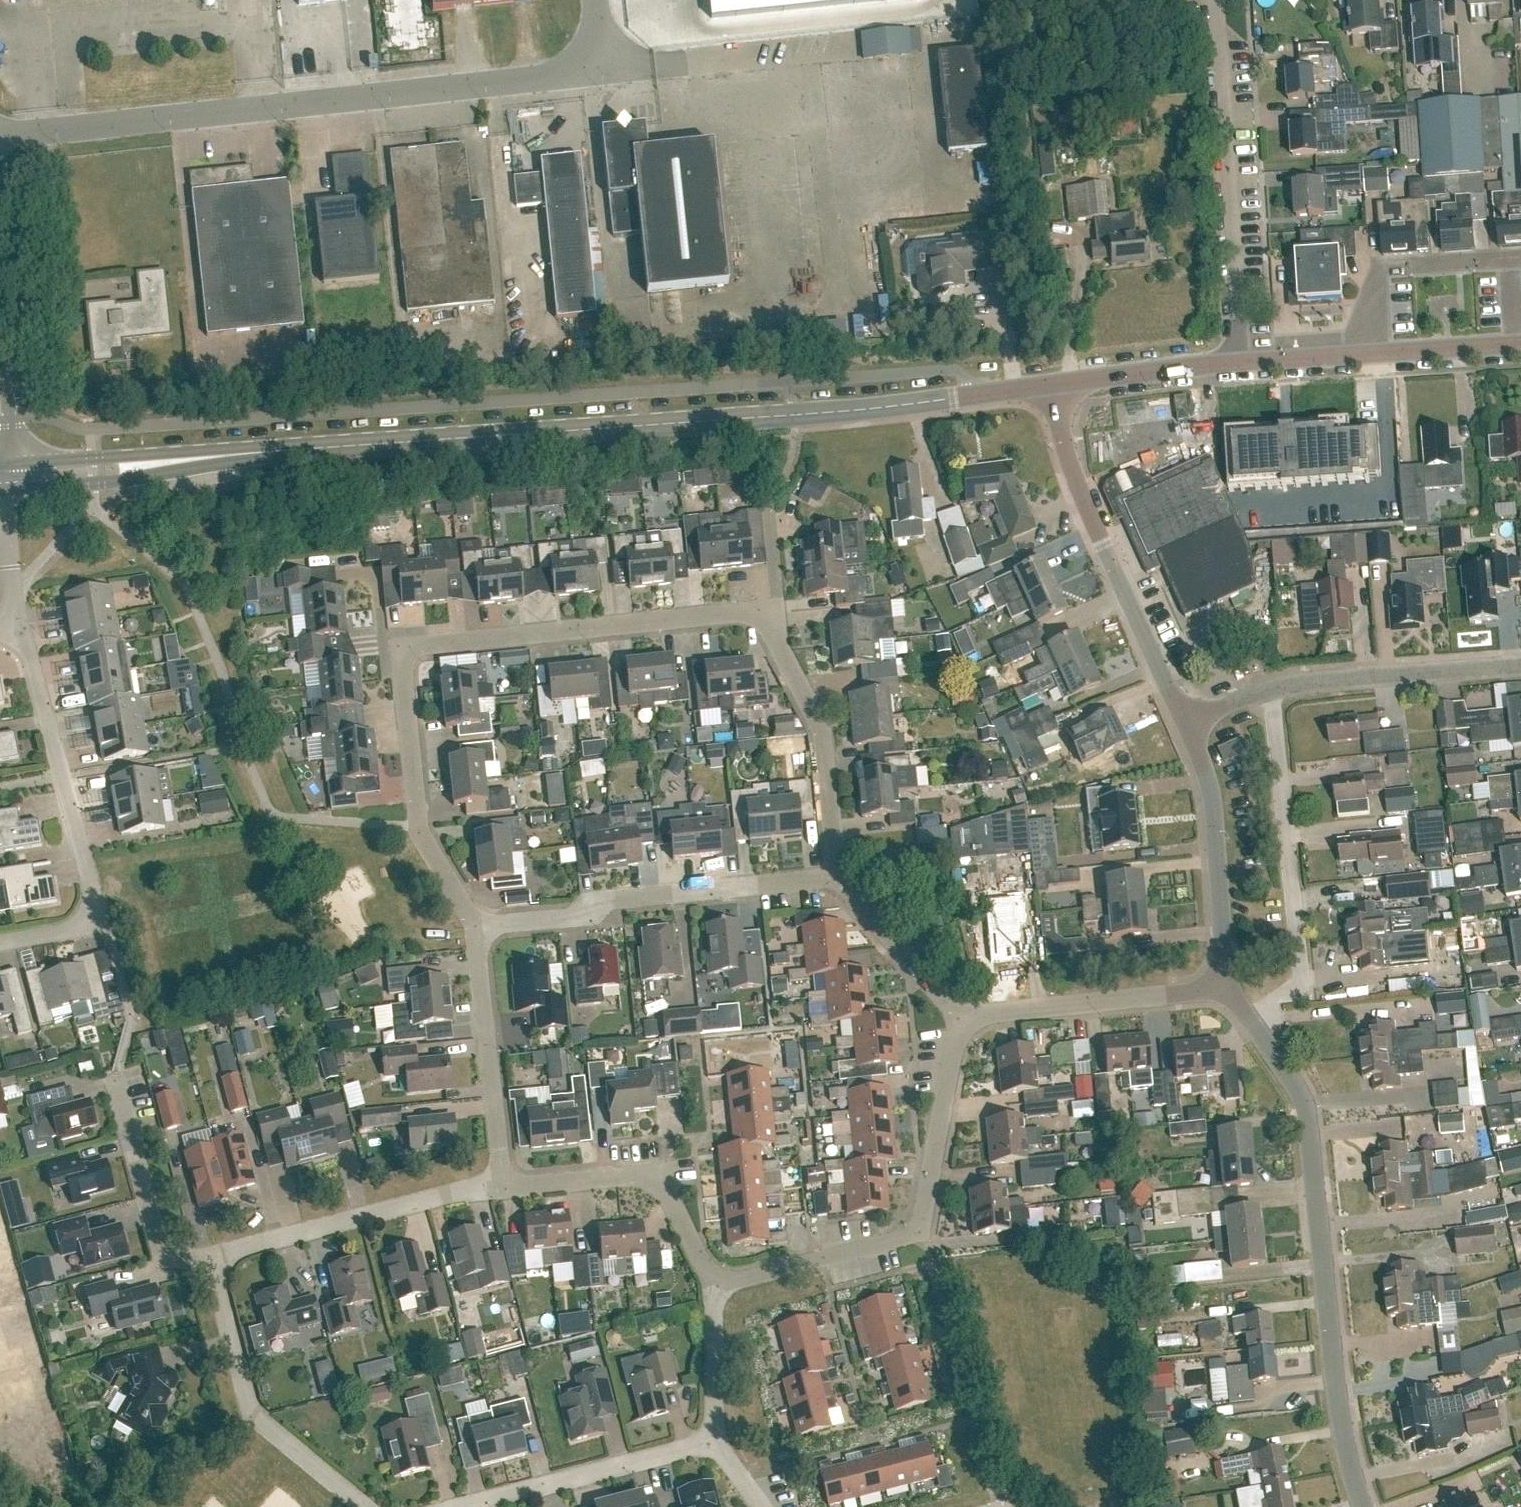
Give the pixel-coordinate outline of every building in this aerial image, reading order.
[(432,11),(493,5),(492,0),(431,0),(432,11)] [(711,19),(892,0),(709,0),(711,19)] [(1379,0),(1345,0),(1348,36),(1370,34),(1371,52),(1399,50),(1397,24),(1381,25),(1379,0)] [(1504,20),(1503,0),(1470,0),(1470,8),(1490,7),(1491,22),(1504,22),(1504,20)] [(1444,103),(1462,102),(1458,39),(1441,40),(1439,9),(1432,10),(1432,6),(1408,7),(1410,24),(1414,23),(1414,25),(1413,25),(1413,27),(1409,27),(1410,44),(1415,43),(1416,63),(1431,62),(1431,67),(1442,67),(1444,103)] [(866,59),(916,56),(915,30),(864,33),(866,59)] [(947,153),(988,149),(978,50),(937,54),(947,153)] [(1336,57),(1301,59),(1301,70),(1288,71),(1289,100),(1313,99),(1312,83),(1338,82),(1336,57)] [(1338,111),(1341,111),(1368,109),(1356,86),(1337,87),(1338,111)] [(1496,208),(1499,249),(1520,248),(1520,99),(1520,98),(1498,100),(1503,169),(1502,169),(1504,194),(1505,207),(1496,208)] [(1485,170),(1502,169),(1503,169),(1498,100),(1481,101),(1485,170)] [(1485,170),(1481,101),(1462,102),(1444,103),(1420,105),(1420,106),(1421,121),(1425,180),(1461,178),(1472,177),(1484,176),(1486,176),(1485,170)] [(1420,106),(1368,109),(1341,111),(1338,111),(1314,113),(1315,126),(1291,127),(1293,157),(1318,155),(1334,154),(1333,146),(1332,127),(1345,126),(1421,121),(1420,106)] [(1107,140),(1106,135),(1135,133),(1134,120),(1138,119),(1138,115),(1091,120),(1093,141),(1103,140),(1103,141),(1107,140)] [(630,126),(622,119),(615,128),(601,129),(612,236),(640,233),(647,293),(727,285),(713,144),(647,151),(644,125),(630,126)] [(433,148),(450,308),(494,303),(483,202),(470,203),(464,144),(433,148)] [(1036,147),(1040,178),(1053,176),(1049,145),(1036,147)] [(390,152),(407,312),(450,308),(433,148),(390,152)] [(336,202),(315,204),(323,284),(379,278),(366,155),(357,155),(357,157),(333,159),(336,183),(334,183),(335,193),(336,202)] [(596,316),(581,157),(541,161),(542,175),(514,178),(517,208),(545,205),(556,320),(596,316)] [(252,185),(250,167),(189,173),(206,336),(303,326),(288,181),(252,185)] [(1318,184),(1317,184),(1295,185),(1298,218),(1325,216),(1324,195),(1364,192),(1363,180),(1364,180),(1363,167),(1317,171),(1318,184)] [(1366,191),(1389,190),(1388,168),(1364,169),(1366,191)] [(1484,176),(1472,177),(1461,178),(1462,197),(1485,196),(1484,176)] [(1380,205),(1383,256),(1416,254),(1416,252),(1429,251),(1428,227),(1427,227),(1427,226),(1424,180),(1409,181),(1411,202),(1378,204),(1378,205),(1380,205)] [(1108,224),(1108,219),(1104,185),(1066,189),(1069,223),(1094,220),(1096,245),(1091,246),(1092,261),(1110,259),(1111,268),(1149,264),(1146,235),(1135,236),(1133,221),(1108,224)] [(1493,195),(1494,208),(1496,208),(1505,207),(1504,194),(1493,195)] [(1443,213),(1437,214),(1438,228),(1442,228),(1443,251),(1475,249),(1473,223),(1472,223),(1471,212),(1471,201),(1456,202),(1456,206),(1443,207),(1443,213)] [(1290,304),(1343,301),(1340,260),(1357,259),(1355,229),(1325,231),(1327,253),(1296,255),(1299,289),(1289,289),(1290,304)] [(924,296),(927,296),(943,294),(944,294),(945,293),(946,292),(947,290),(947,289),(947,288),(963,287),(962,272),(989,269),(985,235),(951,239),(952,249),(925,252),(927,268),(920,269),(919,269),(918,270),(917,271),(916,272),(915,274),(915,275),(917,289),(917,290),(918,292),(919,293),(921,295),(923,296),(924,296)] [(121,350),(120,340),(169,334),(162,272),(138,275),(141,304),(110,308),(110,304),(87,306),(93,363),(110,361),(109,351),(121,350)] [(1229,431),(1226,431),(1230,486),(1382,476),(1379,430),(1376,430),(1377,435),(1368,436),(1367,431),(1351,432),(1350,422),(1348,422),(1348,427),(1339,428),(1339,422),(1320,423),(1321,429),(1312,430),(1312,424),(1294,426),(1294,430),(1283,430),(1283,428),(1265,429),(1265,435),(1257,435),(1256,430),(1238,431),(1238,436),(1229,437),(1229,431)] [(1507,460),(1519,459),(1520,486),(1520,424),(1504,425),(1505,438),(1490,439),(1491,461),(1507,460)] [(1426,466),(1417,467),(1418,490),(1445,488),(1445,486),(1463,485),(1461,450),(1451,451),(1449,429),(1423,431),(1426,466)] [(1256,587),(1253,567),(1249,545),(1210,457),(1147,485),(1144,477),(1140,475),(1112,488),(1110,492),(1114,500),(1113,500),(1147,575),(1163,568),(1186,619),(1256,587)] [(993,519),(1002,540),(980,549),(987,567),(1018,555),(1011,538),(1034,529),(1024,503),(1024,502),(1015,503),(1011,465),(963,471),(967,503),(996,499),(997,506),(1001,516),(993,519)] [(647,474),(648,491),(723,486),(722,469),(647,474)] [(919,490),(917,469),(905,470),(904,469),(898,470),(896,471),(892,472),(898,523),(891,524),(893,541),(924,538),(923,529),(918,530),(917,522),(935,520),(933,501),(921,502),(921,498),(922,498),(921,491),(919,490)] [(816,475),(806,493),(823,503),(834,485),(816,475)] [(619,493),(646,493),(646,478),(619,478),(619,493)] [(1404,524),(1405,530),(1417,529),(1413,483),(1402,484),(1404,524)] [(532,492),(534,507),(545,506),(544,491),(532,492)] [(736,530),(723,531),(726,569),(751,567),(749,542),(763,541),(760,511),(743,513),(735,518),(736,530)] [(698,547),(701,572),(726,569),(723,531),(702,533),(700,517),(683,519),(686,548),(698,547)] [(1404,524),(1388,525),(1389,534),(1405,533),(1405,530),(1404,524)] [(804,571),(843,567),(841,552),(858,551),(856,525),(817,529),(818,543),(801,544),(804,571)] [(1377,525),(1365,526),(1366,536),(1378,535),(1377,525)] [(1388,525),(1377,525),(1378,535),(1389,534),(1388,525)] [(1365,526),(1354,527),(1355,537),(1366,536),(1365,526)] [(1354,527),(1342,528),(1343,538),(1345,538),(1355,537),(1354,527)] [(1331,528),(1319,529),(1320,539),(1331,539),(1331,528)] [(1342,528),(1331,528),(1331,539),(1343,538),(1342,528)] [(1319,529),(1308,530),(1308,540),(1320,539),(1319,529)] [(967,530),(943,538),(954,568),(977,560),(967,530)] [(1308,530),(1296,531),(1297,541),(1308,540),(1308,530)] [(660,533),(662,549),(648,550),(652,587),(674,585),(671,558),(684,557),(681,531),(660,533)] [(1285,531),(1273,532),(1274,543),(1285,542),(1285,531)] [(1296,531),(1285,531),(1285,542),(1297,541),(1296,531)] [(1273,532),(1262,533),(1262,544),(1274,543),(1273,532)] [(1262,533),(1244,534),(1249,545),(1262,544),(1262,533)] [(1368,564),(1391,562),(1389,534),(1366,536),(1368,564)] [(627,563),(630,590),(652,587),(648,550),(635,552),(634,536),(613,538),(616,564),(627,563)] [(1355,537),(1345,538),(1347,566),(1368,564),(1366,536),(1355,537)] [(572,543),(574,558),(573,558),(577,596),(599,593),(596,566),(608,565),(606,539),(572,543)] [(421,564),(425,603),(448,601),(446,580),(461,578),(457,541),(432,544),(433,556),(432,556),(433,563),(421,564)] [(502,603),(498,566),(485,568),(483,542),(462,545),(465,580),(477,578),(480,606),(502,603)] [(1279,545),(1283,565),(1301,561),(1297,542),(1279,545)] [(552,571),(555,598),(577,596),(573,558),(561,560),(559,544),(538,546),(541,572),(552,571)] [(399,585),(401,606),(425,603),(421,564),(408,565),(407,558),(406,546),(379,549),(383,587),(399,585)] [(511,550),(512,565),(498,566),(502,603),(523,601),(520,574),(533,573),(530,547),(511,550)] [(1483,567),(1462,569),(1464,590),(1469,589),(1470,600),(1468,600),(1470,622),(1499,620),(1497,593),(1510,592),(1507,557),(1483,559),(1483,567)] [(1003,599),(1007,608),(1054,587),(1042,560),(999,580),(1007,597),(1003,599)] [(1393,632),(1413,630),(1413,626),(1423,625),(1421,595),(1447,592),(1444,560),(1407,563),(1408,576),(1392,578),(1394,606),(1391,607),(1393,632)] [(1347,587),(1345,562),(1329,563),(1330,583),(1319,584),(1321,605),(1304,607),(1307,633),(1323,631),(1323,634),(1348,632),(1346,612),(1352,612),(1350,587),(1347,587)] [(835,595),(836,608),(862,606),(863,606),(861,580),(844,582),(843,567),(804,571),(807,598),(835,595)] [(958,605),(969,600),(967,595),(996,582),(990,569),(950,588),(958,605)] [(313,588),(311,572),(284,575),(286,591),(313,588)] [(244,581),(246,592),(258,591),(257,579),(244,581)] [(1066,612),(1054,587),(1007,608),(1011,616),(1029,608),(1037,625),(1066,612)] [(70,624),(114,616),(110,588),(66,595),(68,608),(67,609),(70,624)] [(306,616),(345,612),(342,589),(303,593),(306,616)] [(863,622),(830,625),(832,647),(888,641),(886,620),(892,619),(890,603),(863,606),(862,606),(863,622)] [(290,654),(299,653),(325,650),(324,639),(347,636),(345,612),(306,616),(308,640),(288,642),(290,654)] [(119,644),(114,616),(70,624),(72,639),(74,639),(76,652),(80,651),(119,644)] [(959,647),(971,642),(966,631),(954,636),(959,647)] [(1259,641),(1270,640),(1269,631),(1258,633),(1259,641)] [(993,644),(998,656),(1020,646),(1015,634),(993,644)] [(1054,662),(1031,672),(1036,684),(1088,661),(1076,635),(1047,648),(1054,662)] [(175,637),(164,639),(165,648),(177,646),(175,637)] [(888,641),(832,647),(835,669),(867,666),(869,681),(897,678),(893,641),(888,641)] [(84,679),(129,671),(124,643),(119,644),(80,651),(82,663),(81,664),(84,679)] [(1025,657),(1020,646),(998,656),(1004,668),(1025,657)] [(320,687),(360,683),(357,661),(326,664),(325,650),(299,653),(300,666),(318,665),(320,687)] [(528,652),(499,655),(501,669),(529,666),(528,652)] [(653,693),(654,704),(689,701),(686,674),(675,675),(673,657),(649,660),(653,693)] [(654,704),(653,693),(649,660),(627,662),(628,674),(616,675),(620,709),(639,707),(642,712),(652,711),(654,704)] [(728,664),(732,698),(733,711),(747,710),(747,708),(770,705),(767,676),(753,677),(752,661),(728,664)] [(1088,661),(1037,684),(1041,694),(1056,688),(1063,702),(1071,699),(1100,686),(1088,661)] [(718,699),(732,698),(728,664),(705,666),(707,684),(696,685),(699,713),(719,711),(718,699)] [(443,706),(493,700),(491,686),(487,686),(485,665),(458,668),(459,680),(441,682),(443,706)] [(572,668),(575,701),(589,700),(590,712),(611,710),(608,682),(597,683),(595,665),(572,668)] [(562,703),(575,701),(572,668),(548,670),(550,690),(539,691),(542,719),(564,716),(562,703)] [(133,699),(133,698),(129,671),(84,679),(86,694),(88,694),(90,707),(95,706),(94,706),(133,699)] [(852,721),(891,717),(889,698),(899,697),(897,678),(869,681),(869,682),(862,682),(863,694),(849,695),(852,721)] [(314,725),(339,722),(338,709),(362,707),(360,683),(320,687),(322,702),(311,703),(314,725)] [(98,734),(143,726),(138,698),(133,698),(133,699),(94,706),(95,706),(97,718),(95,718),(98,734)] [(493,700),(443,706),(446,728),(458,727),(459,738),(492,734),(490,715),(491,715),(494,711),(493,700)] [(1438,706),(1440,733),(1456,731),(1470,730),(1483,728),(1520,724),(1520,701),(1509,703),(1510,714),(1503,715),(1502,711),(1481,713),(1482,716),(1455,719),(1453,705),(1438,706)] [(201,704),(186,707),(188,718),(203,716),(201,704)] [(998,737),(1003,735),(1004,737),(1029,725),(1031,730),(1054,720),(1048,708),(1027,717),(1023,710),(992,724),(998,737)] [(1087,723),(1067,732),(1082,764),(1093,758),(1126,743),(1111,711),(1087,723)] [(1358,718),(1358,715),(1339,717),(1339,721),(1327,722),(1329,743),(1360,740),(1360,733),(1380,730),(1378,716),(1358,718)] [(777,736),(777,739),(807,736),(797,717),(793,719),(793,718),(774,721),(776,736),(777,736)] [(891,717),(852,721),(854,747),(868,745),(869,757),(905,753),(903,736),(893,737),(891,717)] [(197,720),(187,726),(192,736),(203,731),(197,720)] [(1053,732),(1058,730),(1054,720),(1031,730),(1029,725),(1004,737),(1006,742),(1013,738),(1022,758),(1042,750),(1037,740),(1053,732)] [(337,760),(375,756),(373,732),(341,736),(339,722),(314,725),(301,726),(303,741),(321,739),(324,761),(337,760)] [(499,727),(501,738),(519,736),(518,724),(501,726),(501,727),(499,727)] [(1470,730),(1471,744),(1513,739),(1514,748),(1520,748),(1520,724),(1483,728),(1470,730)] [(143,726),(98,734),(100,749),(102,749),(104,762),(147,755),(143,726)] [(1367,756),(1382,754),(1406,752),(1404,730),(1365,735),(1367,756)] [(19,759),(14,733),(0,736),(0,762),(19,759)] [(781,740),(770,741),(771,753),(783,752),(781,740)] [(1240,756),(1247,753),(1241,741),(1219,750),(1225,763),(1240,756)] [(452,783),(485,779),(484,765),(496,763),(493,743),(460,746),(461,758),(449,759),(452,783)] [(592,744),(582,745),(583,759),(594,758),(592,744)] [(707,761),(725,759),(723,746),(706,748),(707,761)] [(1448,769),(1475,766),(1474,749),(1446,752),(1448,769)] [(1395,753),(1396,763),(1413,762),(1412,752),(1395,753)] [(337,760),(324,761),(326,785),(329,785),(330,798),(332,810),(358,808),(357,796),(355,781),(378,779),(375,756),(337,760)] [(859,796),(897,793),(897,791),(917,789),(915,768),(910,769),(909,757),(884,759),(885,771),(857,774),(859,796)] [(588,776),(610,774),(608,759),(586,761),(588,776)] [(203,790),(225,786),(213,763),(199,765),(203,790)] [(1450,788),(1478,784),(1476,768),(1448,772),(1450,788)] [(176,796),(168,769),(163,771),(170,798),(176,796)] [(115,808),(160,800),(155,772),(112,779),(114,792),(113,792),(115,808)] [(1364,778),(1364,775),(1345,777),(1345,780),(1333,781),(1335,802),(1367,799),(1366,792),(1386,790),(1384,775),(1364,778)] [(1520,799),(1520,776),(1488,779),(1491,802),(1520,799)] [(487,792),(485,779),(452,783),(454,806),(466,805),(467,816),(501,813),(509,811),(507,789),(487,792)] [(789,800),(771,802),(775,839),(802,837),(800,814),(813,813),(810,782),(787,784),(789,800)] [(768,845),(768,840),(775,839),(771,802),(770,785),(752,787),(752,791),(731,793),(733,820),(748,818),(751,847),(768,845)] [(1390,814),(1415,811),(1413,788),(1387,791),(1390,814)] [(206,821),(234,819),(232,789),(204,791),(206,821)] [(1112,789),(1086,792),(1088,816),(1100,815),(1104,851),(1103,851),(1103,852),(1138,849),(1138,847),(1137,847),(1132,798),(1133,798),(1133,797),(1132,797),(1113,799),(1112,789)] [(897,793),(859,796),(862,819),(889,816),(891,828),(916,825),(914,803),(898,804),(897,793)] [(564,795),(548,797),(549,807),(565,805),(564,795)] [(1491,802),(1492,812),(1520,809),(1520,822),(1520,799),(1491,802)] [(160,800),(115,808),(118,823),(119,823),(121,836),(165,828),(160,800)] [(1369,812),(1367,800),(1337,803),(1339,816),(1369,812)] [(611,833),(617,868),(642,864),(639,845),(655,843),(650,804),(627,807),(629,819),(623,820),(625,831),(611,833)] [(705,804),(692,805),(697,859),(720,856),(718,832),(730,831),(728,807),(705,809),(705,804)] [(672,861),(697,859),(692,805),(679,807),(680,812),(657,814),(659,838),(670,837),(672,861)] [(1418,847),(1444,845),(1441,810),(1415,813),(1418,847)] [(12,811),(0,813),(0,853),(42,846),(38,821),(14,825),(12,811)] [(617,868),(611,833),(609,817),(572,822),(577,852),(588,851),(591,872),(617,868)] [(477,858),(510,855),(528,853),(527,839),(521,839),(518,819),(490,822),(491,833),(474,835),(477,858)] [(1481,824),(1453,828),(1456,844),(1484,840),(1481,824)] [(1403,861),(1401,832),(1380,834),(1380,839),(1371,840),(1370,834),(1351,836),(1351,839),(1338,841),(1341,863),(1357,861),(1358,874),(1364,877),(1370,877),(1375,872),(1374,864),(1403,861)] [(1047,873),(1056,873),(1052,834),(1029,836),(1033,875),(1035,875),(1042,874),(1047,873)] [(1513,847),(1520,845),(1520,835),(1511,837),(1513,847)] [(1486,854),(1484,840),(1456,844),(1458,858),(1486,854)] [(1476,879),(1520,873),(1520,850),(1501,853),(1503,866),(1475,870),(1476,879)] [(1440,854),(1424,856),(1425,868),(1441,866),(1440,854)] [(510,855),(477,858),(479,882),(491,880),(492,892),(526,889),(523,867),(512,868),(510,855)] [(27,867),(0,871),(0,912),(57,902),(53,877),(29,881),(27,867)] [(1048,887),(1080,884),(1079,870),(1056,873),(1047,873),(1048,887)] [(1048,891),(1048,887),(1047,873),(1042,874),(1035,875),(1036,892),(1048,891)] [(1520,896),(1520,873),(1476,879),(1478,889),(1505,885),(1507,898),(1520,896)] [(1426,877),(1389,881),(1391,900),(1428,896),(1455,893),(1453,874),(1426,877)] [(1083,911),(1143,905),(1140,876),(1106,879),(1108,900),(1096,902),(1096,897),(1082,898),(1083,911)] [(506,904),(530,902),(529,894),(506,897),(506,904)] [(1143,905),(1083,911),(1084,924),(1098,922),(1098,918),(1109,917),(1112,938),(1146,934),(1143,905)] [(1357,919),(1347,920),(1349,940),(1409,934),(1409,935),(1426,933),(1429,933),(1427,911),(1383,915),(1382,905),(1356,907),(1357,919)] [(786,948),(787,954),(787,958),(789,958),(806,957),(805,951),(845,947),(843,923),(824,925),(822,910),(794,913),(796,928),(803,927),(805,946),(786,948)] [(743,962),(739,923),(707,927),(710,957),(707,957),(709,975),(729,972),(731,990),(761,987),(758,960),(743,962)] [(1520,948),(1520,924),(1511,926),(1513,939),(1485,943),(1487,952),(1520,948)] [(674,956),(672,930),(642,934),(644,951),(639,952),(642,982),(682,978),(679,955),(674,956)] [(1409,934),(1349,940),(1351,960),(1361,959),(1362,971),(1388,969),(1387,958),(1411,956),(1428,954),(1426,933),(1409,935),(1409,934)] [(1457,934),(1436,936),(1437,951),(1458,949),(1457,934)] [(1086,939),(1055,943),(1054,937),(1044,938),(1046,957),(1087,952),(1086,939)] [(848,971),(848,970),(845,947),(805,951),(806,957),(807,970),(788,972),(789,982),(809,980),(809,976),(825,974),(848,971)] [(1520,971),(1520,948),(1487,952),(1485,953),(1487,967),(1516,962),(1518,971),(1520,971)] [(576,1007),(603,1004),(602,988),(618,986),(614,949),(588,952),(590,968),(572,970),(576,1007)] [(31,971),(42,968),(38,950),(27,952),(31,971)] [(1468,978),(1467,953),(1438,954),(1439,979),(1468,978)] [(774,966),(790,965),(789,958),(787,958),(787,954),(773,955),(774,966)] [(1411,956),(1387,958),(1388,969),(1412,967),(1411,956)] [(61,972),(71,1007),(90,1002),(96,1022),(120,1016),(117,1004),(107,1006),(94,957),(73,962),(74,969),(61,972)] [(550,1001),(546,965),(512,969),(515,997),(513,997),(515,1013),(535,1010),(537,1030),(567,1027),(564,1000),(550,1001)] [(71,1007),(61,972),(48,976),(46,969),(25,975),(39,1028),(54,1024),(51,1013),(71,1007)] [(411,1006),(450,1002),(447,979),(420,982),(419,969),(386,972),(389,996),(410,994),(411,1005),(411,1006)] [(827,997),(867,993),(865,969),(848,970),(848,971),(825,974),(826,992),(808,994),(809,1005),(827,1003),(827,997)] [(12,1016),(18,1036),(32,1032),(16,970),(0,974),(0,1019),(12,1016)] [(1472,994),(1499,990),(1497,974),(1469,978),(1472,994)] [(1424,979),(1388,982),(1389,994),(1425,991),(1424,979)] [(869,1017),(867,993),(827,997),(827,1003),(829,1016),(811,1018),(812,1028),(831,1026),(831,1022),(852,1020),(852,1019),(869,1017)] [(1464,993),(1436,996),(1438,1015),(1466,1012),(1464,993)] [(411,1006),(411,1005),(391,1007),(392,1020),(395,1044),(426,1040),(425,1027),(452,1024),(450,1002),(411,1006)] [(272,1005),(252,1010),(255,1022),(275,1017),(272,1005)] [(665,1038),(702,1035),(699,1009),(663,1013),(665,1038)] [(700,1014),(702,1034),(720,1032),(718,1012),(700,1014)] [(1474,1013),(1477,1034),(1491,1032),(1489,1017),(1475,1014),(1474,1013)] [(895,1039),(892,1014),(869,1017),(852,1019),(852,1020),(854,1038),(836,1040),(837,1049),(855,1048),(854,1043),(895,1039)] [(1492,1023),(1493,1032),(1495,1032),(1518,1028),(1520,1028),(1520,1018),(1492,1023)] [(352,1022),(330,1025),(332,1044),(354,1042),(352,1022)] [(1361,1060),(1422,1054),(1422,1053),(1477,1048),(1475,1037),(1458,1038),(1458,1035),(1436,1036),(1435,1022),(1419,1024),(1420,1030),(1395,1032),(1394,1024),(1367,1027),(1368,1039),(1359,1040),(1361,1060)] [(163,1050),(176,1047),(180,1066),(194,1063),(185,1026),(159,1033),(163,1050)] [(1493,1032),(1495,1042),(1520,1038),(1520,1028),(1518,1028),(1495,1032),(1493,1032)] [(250,1031),(235,1035),(239,1054),(254,1050),(250,1031)] [(1151,1075),(1147,1035),(1125,1038),(1130,1090),(1152,1088),(1155,1106),(1166,1105),(1168,1117),(1180,1116),(1177,1084),(1165,1086),(1164,1074),(1151,1075)] [(799,1036),(784,1037),(785,1057),(801,1056),(799,1036)] [(1119,1074),(1121,1091),(1130,1090),(1125,1038),(1103,1040),(1106,1076),(1119,1074)] [(886,1065),(897,1064),(895,1039),(854,1043),(855,1048),(856,1061),(831,1064),(833,1075),(839,1074),(840,1081),(848,1081),(873,1078),(887,1077),(886,1065)] [(1194,1042),(1200,1095),(1209,1094),(1207,1077),(1223,1076),(1226,1101),(1239,1099),(1236,1067),(1219,1069),(1216,1040),(1194,1042)] [(822,1051),(822,1041),(806,1043),(807,1053),(822,1051)] [(1075,1065),(1090,1063),(1088,1041),(1073,1043),(1075,1065)] [(1191,1096),(1200,1095),(1194,1042),(1172,1045),(1176,1081),(1189,1079),(1191,1096)] [(680,1062),(692,1061),(691,1047),(678,1049),(680,1062)] [(999,1073),(1051,1067),(1050,1058),(1034,1060),(1033,1047),(997,1051),(999,1073)] [(417,1063),(415,1049),(384,1053),(386,1077),(407,1075),(410,1094),(449,1090),(447,1075),(450,1075),(448,1060),(417,1063)] [(332,1051),(319,1054),(327,1081),(339,1078),(332,1051)] [(548,1065),(563,1063),(561,1052),(547,1054),(548,1065)] [(535,1066),(547,1064),(546,1053),(534,1054),(535,1066)] [(39,1065),(36,1054),(24,1056),(27,1068),(39,1065)] [(1422,1054),(1361,1060),(1363,1079),(1372,1079),(1374,1091),(1401,1089),(1400,1077),(1424,1075),(1422,1054)] [(234,1059),(220,1062),(223,1077),(238,1073),(234,1059)] [(629,1074),(634,1122),(635,1122),(634,1112),(656,1109),(654,1093),(664,1092),(664,1097),(681,1095),(677,1063),(651,1066),(650,1060),(642,1061),(643,1073),(629,1074)] [(634,1122),(629,1074),(627,1074),(629,1085),(615,1086),(614,1075),(606,1076),(604,1062),(587,1064),(590,1088),(606,1086),(610,1125),(634,1122)] [(1036,1078),(1052,1076),(1051,1067),(999,1073),(1001,1095),(1037,1091),(1036,1078)] [(770,1096),(771,1100),(789,1098),(788,1089),(770,1090),(768,1071),(727,1075),(729,1100),(770,1096)] [(232,1113),(248,1109),(239,1076),(223,1080),(232,1113)] [(550,1097),(551,1108),(555,1146),(578,1144),(576,1119),(589,1117),(584,1078),(570,1079),(572,1095),(550,1097)] [(849,1099),(850,1112),(851,1118),(891,1114),(888,1089),(874,1091),(873,1078),(848,1081),(849,1088),(829,1090),(830,1100),(849,1099)] [(1098,1113),(1111,1112),(1107,1079),(1095,1080),(1098,1113)] [(1459,1106),(1459,1101),(1457,1081),(1433,1084),(1436,1109),(1459,1106)] [(358,1086),(346,1090),(351,1110),(364,1107),(358,1086)] [(1074,1088),(1041,1090),(1043,1103),(1057,1101),(1077,1098),(1074,1088)] [(555,1146),(551,1108),(539,1110),(538,1099),(527,1100),(526,1091),(509,1093),(510,1103),(514,1102),(517,1131),(529,1130),(531,1149),(555,1146)] [(59,1109),(54,1092),(26,1099),(32,1122),(38,1142),(57,1137),(58,1141),(82,1134),(81,1131),(96,1127),(90,1101),(59,1109)] [(166,1131),(182,1127),(173,1094),(158,1098),(166,1131)] [(1509,1096),(1511,1105),(1513,1105),(1520,1104),(1520,1094),(1509,1096)] [(303,1123),(313,1162),(338,1155),(331,1127),(346,1123),(339,1096),(312,1104),(316,1120),(303,1123)] [(772,1114),(771,1100),(770,1096),(729,1100),(732,1124),(773,1120),(773,1124),(791,1122),(790,1112),(772,1114)] [(1043,1103),(1024,1105),(1026,1119),(1059,1116),(1057,1101),(1043,1103)] [(1513,1105),(1515,1120),(1520,1119),(1520,1104),(1513,1105)] [(1501,1106),(1488,1108),(1491,1129),(1504,1127),(1501,1106)] [(363,1129),(401,1125),(399,1107),(361,1112),(363,1129)] [(313,1162),(303,1123),(290,1126),(286,1111),(258,1118),(265,1145),(281,1141),(288,1168),(313,1162)] [(893,1137),(891,1114),(851,1118),(850,1112),(831,1114),(832,1124),(851,1122),(853,1136),(853,1141),(893,1137)] [(1440,1133),(1465,1131),(1463,1115),(1439,1117),(1440,1133)] [(988,1143),(1040,1138),(1039,1129),(1023,1131),(1022,1117),(986,1121),(988,1143)] [(412,1152),(441,1149),(441,1147),(457,1145),(454,1118),(409,1122),(412,1152)] [(774,1138),(773,1124),(773,1120),(732,1124),(734,1147),(734,1148),(759,1145),(759,1146),(774,1144),(774,1148),(794,1146),(793,1136),(774,1138)] [(1170,1137),(1206,1134),(1205,1121),(1169,1125),(1170,1137)] [(1209,1162),(1252,1157),(1249,1129),(1217,1132),(1220,1152),(1208,1153),(1209,1162)] [(214,1147),(226,1194),(255,1186),(242,1135),(213,1143),(214,1147)] [(896,1162),(893,1137),(853,1141),(853,1136),(834,1138),(835,1148),(854,1146),(856,1164),(856,1165),(884,1162),(884,1163),(896,1162)] [(1025,1148),(1041,1146),(1040,1138),(988,1143),(990,1165),(1026,1161),(1025,1148)] [(1433,1173),(1454,1170),(1452,1151),(1436,1153),(1437,1164),(1433,1165),(1432,1154),(1417,1155),(1417,1156),(1408,1157),(1406,1144),(1380,1146),(1381,1158),(1372,1159),(1374,1179),(1433,1173)] [(761,1164),(759,1146),(759,1145),(734,1148),(734,1147),(718,1149),(721,1173),(761,1169),(762,1174),(780,1173),(779,1162),(761,1164)] [(228,1201),(226,1194),(214,1147),(186,1155),(200,1209),(228,1201)] [(1520,1170),(1520,1149),(1499,1155),(1504,1174),(1520,1170)] [(81,1170),(77,1154),(46,1163),(51,1182),(66,1178),(74,1205),(89,1201),(88,1197),(113,1190),(106,1163),(81,1170)] [(1032,1173),(1055,1171),(1054,1157),(1030,1159),(1032,1173)] [(1223,1189),(1254,1186),(1252,1157),(1209,1162),(1210,1169),(1214,1169),(1216,1190),(1223,1189)] [(1496,1159),(1454,1170),(1433,1173),(1374,1179),(1375,1199),(1385,1198),(1386,1210),(1412,1208),(1411,1199),(1436,1197),(1436,1195),(1449,1193),(1449,1190),(1486,1181),(1500,1177),(1496,1159)] [(856,1165),(856,1164),(845,1165),(844,1161),(824,1163),(825,1173),(844,1171),(845,1185),(846,1190),(886,1186),(884,1163),(884,1162),(856,1165)] [(763,1188),(762,1174),(761,1169),(721,1173),(723,1197),(764,1193),(764,1198),(783,1196),(782,1186),(763,1188)] [(815,1169),(806,1170),(807,1180),(816,1179),(815,1169)] [(1056,1185),(1055,1171),(1032,1173),(1021,1174),(1022,1189),(1056,1185)] [(889,1210),(886,1186),(846,1190),(845,1185),(827,1187),(828,1197),(846,1195),(848,1214),(889,1210)] [(972,1214),(1024,1208),(1023,1199),(1006,1201),(1005,1188),(969,1192),(972,1214)] [(1212,1188),(1152,1194),(1153,1207),(1213,1201),(1212,1188)] [(766,1212),(764,1198),(764,1193),(723,1197),(726,1221),(766,1217),(767,1222),(785,1220),(784,1210),(766,1212)] [(813,1194),(816,1217),(829,1215),(826,1193),(813,1194)] [(1128,1226),(1126,1198),(1110,1199),(1112,1227),(1128,1226)] [(1180,1218),(1214,1214),(1213,1201),(1153,1207),(1155,1225),(1180,1222),(1180,1218)] [(1510,1208),(1513,1223),(1520,1222),(1520,1206),(1510,1208)] [(1505,1207),(1465,1214),(1468,1227),(1507,1220),(1505,1207)] [(1026,1228),(1025,1217),(1024,1208),(972,1214),(974,1236),(1027,1230),(1028,1242),(1059,1239),(1058,1225),(1026,1228)] [(1217,1241),(1260,1237),(1257,1208),(1226,1211),(1228,1231),(1216,1233),(1217,1241)] [(569,1212),(547,1215),(552,1267),(572,1265),(572,1259),(574,1259),(569,1212)] [(544,1268),(552,1267),(547,1215),(524,1217),(528,1253),(542,1251),(544,1268)] [(768,1236),(767,1222),(766,1217),(726,1221),(728,1246),(767,1242),(768,1246),(788,1244),(787,1234),(768,1236)] [(88,1236),(84,1220),(54,1228),(62,1257),(81,1251),(86,1268),(128,1257),(120,1227),(88,1236)] [(642,1222),(620,1225),(626,1278),(634,1277),(633,1260),(646,1258),(648,1283),(663,1281),(660,1250),(645,1251),(642,1222)] [(598,1227),(601,1256),(588,1257),(591,1289),(606,1288),(603,1263),(615,1262),(617,1279),(626,1278),(620,1225),(598,1227)] [(1459,1256),(1496,1253),(1494,1227),(1457,1231),(1459,1256)] [(486,1260),(478,1230),(450,1238),(455,1257),(451,1258),(457,1282),(476,1276),(480,1291),(508,1283),(501,1256),(486,1260)] [(1260,1237),(1217,1241),(1218,1249),(1229,1248),(1231,1267),(1262,1264),(1260,1237)] [(526,1276),(523,1245),(504,1247),(511,1278),(526,1276)] [(427,1281),(422,1264),(416,1261),(418,1257),(415,1246),(397,1251),(398,1255),(384,1259),(394,1297),(396,1299),(397,1302),(416,1297),(421,1316),(449,1309),(441,1278),(427,1281)] [(575,1291),(591,1289),(588,1257),(574,1259),(572,1259),(572,1265),(575,1291)] [(55,1284),(49,1259),(21,1267),(27,1291),(55,1284)] [(332,1337),(358,1330),(352,1307),(372,1302),(361,1260),(330,1269),(340,1305),(324,1309),(332,1337)] [(1386,1298),(1435,1293),(1434,1280),(1426,1281),(1425,1274),(1419,1274),(1418,1263),(1391,1265),(1392,1277),(1384,1278),(1386,1298)] [(1221,1268),(1184,1272),(1185,1284),(1222,1281),(1221,1268)] [(1498,1279),(1503,1294),(1520,1287),(1520,1279),(1519,1272),(1498,1279)] [(1456,1293),(1461,1291),(1459,1277),(1442,1279),(1444,1292),(1445,1292),(1456,1293)] [(116,1298),(113,1283),(86,1290),(93,1318),(112,1313),(117,1330),(161,1319),(158,1307),(160,1307),(155,1288),(116,1298)] [(290,1304),(287,1290),(256,1298),(267,1343),(298,1335),(297,1329),(320,1323),(313,1298),(290,1304)] [(1445,1292),(1444,1292),(1445,1304),(1462,1303),(1461,1291),(1456,1293),(1445,1292)] [(1438,1326),(1436,1305),(1435,1293),(1386,1298),(1388,1319),(1397,1318),(1398,1330),(1438,1326)] [(866,1333),(900,1324),(893,1297),(858,1306),(859,1306),(850,1308),(854,1320),(862,1318),(866,1333)] [(1520,1332),(1520,1309),(1502,1313),(1506,1335),(1520,1332)] [(785,1354),(819,1345),(815,1330),(824,1328),(820,1316),(812,1318),(778,1326),(785,1354)] [(1248,1351),(1272,1348),(1269,1316),(1233,1319),(1235,1337),(1246,1335),(1248,1351)] [(1203,1343),(1228,1342),(1227,1320),(1202,1322),(1203,1343)] [(575,1322),(560,1324),(562,1337),(577,1335),(575,1322)] [(907,1351),(906,1350),(900,1324),(866,1333),(869,1348),(861,1350),(864,1362),(872,1360),(873,1361),(873,1360),(907,1351)] [(479,1332),(462,1337),(468,1361),(485,1357),(479,1332)] [(572,1344),(577,1365),(606,1357),(601,1337),(572,1344)] [(1516,1337),(1493,1342),(1497,1359),(1520,1353),(1516,1337)] [(1493,1342),(1461,1354),(1463,1373),(1473,1379),(1484,1373),(1497,1359),(1493,1342)] [(826,1372),(826,1371),(834,1369),(831,1357),(823,1359),(819,1345),(785,1354),(792,1380),(826,1372)] [(876,1372),(884,1370),(888,1384),(922,1375),(915,1348),(906,1350),(907,1351),(873,1360),(873,1361),(876,1372)] [(1272,1348),(1248,1351),(1249,1366),(1225,1368),(1226,1375),(1213,1377),(1215,1396),(1228,1394),(1229,1404),(1253,1401),(1251,1383),(1275,1381),(1272,1348)] [(162,1373),(156,1350),(124,1358),(123,1354),(103,1359),(94,1374),(109,1383),(115,1372),(115,1371),(128,1367),(132,1383),(134,1382),(136,1391),(131,1400),(130,1398),(117,1420),(144,1437),(151,1425),(154,1427),(160,1426),(166,1416),(164,1410),(161,1408),(163,1405),(162,1400),(159,1399),(163,1391),(173,1389),(176,1383),(174,1375),(168,1372),(162,1373)] [(515,1378),(527,1375),(521,1352),(509,1355),(515,1378)] [(669,1414),(662,1388),(677,1384),(669,1356),(654,1360),(642,1363),(646,1378),(631,1382),(641,1420),(628,1423),(628,1424),(669,1414)] [(846,1366),(844,1357),(834,1360),(836,1369),(846,1366)] [(315,1366),(320,1385),(336,1381),(330,1361),(315,1366)] [(603,1434),(600,1421),(615,1417),(603,1372),(577,1379),(581,1394),(561,1400),(572,1442),(603,1434)] [(829,1383),(826,1372),(792,1380),(783,1382),(790,1409),(825,1400),(821,1386),(829,1383)] [(895,1412),(930,1403),(922,1375),(888,1384),(888,1385),(880,1387),(883,1399),(891,1396),(895,1412)] [(1470,1409),(1491,1401),(1484,1382),(1462,1391),(1470,1409)] [(388,1387),(374,1390),(377,1404),(391,1400),(388,1387)] [(1462,1415),(1463,1415),(1463,1414),(1470,1411),(1469,1410),(1463,1395),(1435,1400),(1433,1387),(1407,1392),(1409,1404),(1399,1406),(1403,1425),(1462,1415)] [(394,1478),(429,1469),(423,1446),(440,1442),(428,1396),(405,1402),(410,1424),(382,1431),(394,1478)] [(833,1398),(825,1400),(790,1409),(797,1437),(832,1428),(828,1412),(836,1410),(833,1398)] [(490,1410),(491,1413),(494,1427),(503,1462),(527,1456),(520,1430),(531,1427),(524,1401),(490,1410)] [(1470,1436),(1502,1430),(1498,1410),(1466,1416),(1470,1436)] [(503,1462),(494,1427),(491,1413),(456,1422),(462,1445),(473,1442),(480,1468),(503,1462)] [(1462,1415),(1403,1425),(1406,1445),(1415,1443),(1417,1455),(1437,1452),(1437,1448),(1449,1446),(1452,1441),(1462,1439),(1466,1434),(1463,1415),(1462,1415)] [(1167,1458),(1200,1452),(1195,1427),(1162,1433),(1167,1458)] [(900,1451),(909,1486),(937,1478),(928,1444),(927,1444),(925,1436),(913,1439),(915,1447),(900,1451)] [(909,1486),(900,1451),(886,1455),(884,1447),(872,1450),(883,1492),(909,1486)] [(856,1499),(883,1492),(872,1450),(860,1453),(862,1461),(847,1465),(856,1499)] [(1224,1478),(1260,1471),(1263,1487),(1287,1482),(1281,1450),(1220,1461),(1224,1478)] [(856,1499),(847,1465),(832,1469),(830,1461),(818,1464),(820,1472),(823,1484),(829,1506),(856,1499)] [(814,1474),(811,1474),(814,1487),(817,1486),(823,1484),(820,1472),(814,1474)] [(1287,1482),(1263,1487),(1235,1491),(1238,1506),(1292,1506),(1287,1482)] [(718,1504),(712,1484),(679,1493),(682,1506),(718,1506),(718,1504)] [(618,1500),(620,1506),(657,1506),(655,1499),(643,1502),(641,1494),(618,1500)] [(1475,1494),(1466,1498),(1465,1495),(1461,1497),(1462,1498),(1450,1504),(1449,1502),(1445,1504),(1447,1506),(1481,1506),(1475,1494)]
